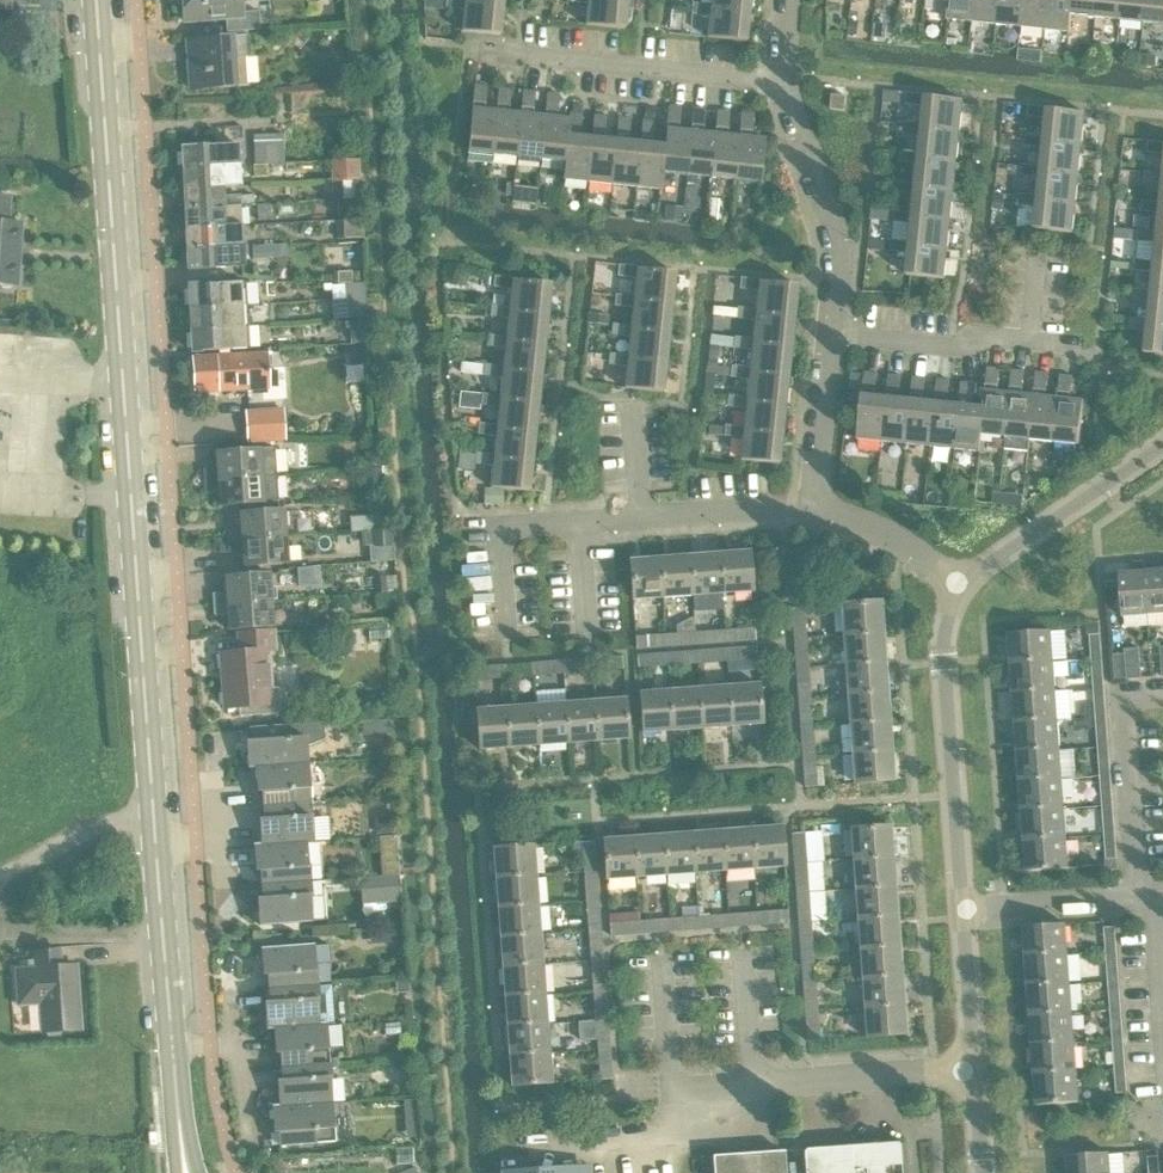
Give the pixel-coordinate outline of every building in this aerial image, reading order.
[(10,10),(10,0),(0,0),(0,10),(10,10)] [(241,13),(240,0),(182,0),(183,22),(224,19),(225,32),(259,30),(258,12),(241,13)] [(463,31),(500,35),(503,5),(464,1),(464,0),(446,0),(445,7),(463,9),(461,31),(463,31)] [(585,24),(624,28),(627,0),(569,0),(588,2),(585,24)] [(710,4),(710,7),(749,11),(750,0),(711,0),(710,4)] [(948,2),(949,2),(947,19),(971,22),(973,0),(948,0),(948,2)] [(971,22),(996,24),(998,0),(973,0),(971,22)] [(996,24),(1020,27),(1023,0),(998,0),(996,24)] [(1020,27),(1044,30),(1047,0),(1023,0),(1020,27)] [(1044,29),(1070,32),(1071,15),(1073,0),(1047,0),(1044,29)] [(1071,15),(1094,17),(1096,0),(1073,0),(1071,15)] [(1094,17),(1118,20),(1121,0),(1096,0),(1094,17)] [(1118,20),(1143,22),(1145,0),(1121,0),(1118,20)] [(1143,22),(1162,24),(1162,0),(1145,0),(1143,22)] [(692,2),(691,13),(709,15),(707,37),(746,41),(749,11),(710,7),(710,4),(692,2)] [(849,22),(848,34),(857,35),(858,23),(849,22)] [(874,25),(873,38),(883,39),(885,26),(874,25)] [(244,57),(249,57),(247,36),(185,41),(186,63),(189,63),(191,91),(246,87),(244,57)] [(1079,46),(1077,60),(1089,61),(1090,47),(1079,46)] [(468,153),(491,155),(496,110),(484,109),(486,87),(475,86),(468,153)] [(496,110),(491,155),(516,158),(521,113),(508,111),(511,89),(499,88),(496,110)] [(521,113),(516,158),(540,161),(545,115),(532,114),(535,91),(523,90),(521,113)] [(884,90),(883,101),(895,102),(896,91),(884,90)] [(924,105),(922,124),(922,126),(960,130),(963,100),(925,96),(925,94),(907,93),(906,103),(924,105)] [(548,94),(545,115),(540,161),(564,163),(569,118),(556,117),(558,95),(548,94)] [(833,95),(831,109),(845,110),(847,96),(833,95)] [(1046,118),(1044,136),(1044,139),(1082,143),(1085,113),(1047,109),(1047,107),(1029,105),(1028,116),(1046,118)] [(669,106),(664,145),(662,173),(663,173),(686,175),(691,131),(678,130),(681,107),(669,106)] [(645,107),(643,120),(651,120),(653,107),(645,107)] [(693,108),(691,131),(686,175),(710,178),(715,133),(703,132),(705,110),(693,108)] [(715,133),(710,178),(735,180),(739,136),(727,135),(729,112),(717,111),(715,133)] [(569,118),(564,163),(562,180),(586,182),(592,138),(579,137),(581,114),(570,113),(569,118)] [(739,136),(735,180),(760,183),(764,139),(751,137),(753,114),(741,113),(739,136)] [(592,138),(586,182),(611,185),(616,140),(604,139),(606,117),(594,115),(592,138)] [(616,140),(611,185),(636,188),(640,143),(627,142),(630,119),(619,118),(616,140)] [(640,143),(636,188),(661,190),(663,173),(662,173),(664,145),(652,144),(654,122),(642,120),(640,143)] [(921,135),(919,153),(919,156),(957,160),(960,130),(922,126),(922,124),(904,122),(903,133),(921,135)] [(254,135),(255,164),(285,163),(284,134),(254,135)] [(1043,147),(1041,166),(1041,168),(1079,173),(1082,143),(1044,139),(1044,136),(1026,134),(1025,145),(1043,147)] [(1148,141),(1147,152),(1162,153),(1162,143),(1148,141)] [(237,145),(181,148),(182,169),(238,166),(237,145)] [(918,164),(916,183),(916,185),(954,189),(957,160),(919,156),(919,153),(901,151),(900,162),(918,164)] [(333,176),(359,174),(359,158),(332,159),(333,176)] [(1040,176),(1038,195),(1038,198),(1076,202),(1079,173),(1041,168),(1041,166),(1023,164),(1022,174),(1040,176)] [(267,165),(254,166),(254,178),(267,177),(267,165)] [(238,166),(182,169),(183,189),(223,186),(239,186),(238,166)] [(1160,202),(1160,204),(1162,205),(1162,173),(1145,171),(1144,181),(1162,183),(1160,202)] [(915,194),(913,212),(912,215),(951,219),(954,189),(916,185),(916,183),(898,181),(897,192),(915,194)] [(223,186),(183,189),(184,209),(241,206),(253,206),(252,195),(240,196),(224,196),(223,186)] [(1036,206),(1034,227),(1034,228),(1073,232),(1076,202),(1038,198),(1038,195),(1020,193),(1018,204),(1036,206)] [(996,194),(994,212),(1002,213),(1004,195),(996,194)] [(1,288),(10,289),(14,285),(17,285),(21,224),(8,223),(9,198),(0,197),(0,287),(1,288)] [(339,218),(363,217),(362,199),(338,200),(339,218)] [(1157,232),(1156,234),(1162,235),(1162,205),(1160,204),(1160,202),(1142,200),(1141,211),(1159,213),(1157,232)] [(711,201),(709,220),(717,221),(719,201),(711,201)] [(681,207),(667,205),(666,218),(680,219),(681,207)] [(241,206),(184,209),(185,229),(242,226),(241,206)] [(912,223),(910,241),(909,245),(948,249),(951,219),(912,215),(913,212),(895,210),(894,221),(912,223)] [(339,238),(360,237),(359,221),(338,222),(339,238)] [(242,226),(185,229),(186,249),(243,246),(242,226)] [(1154,261),(1153,264),(1162,265),(1162,235),(1156,234),(1157,232),(1139,230),(1137,240),(1156,242),(1154,261)] [(945,279),(948,249),(909,245),(910,241),(892,240),(890,250),(908,252),(906,275),(945,279)] [(253,258),(273,257),(272,245),(252,247),(253,258)] [(243,246),(186,249),(187,269),(244,266),(243,246)] [(1151,291),(1151,293),(1162,294),(1162,265),(1153,264),(1154,261),(1135,259),(1134,270),(1153,272),(1151,291)] [(635,277),(633,296),(633,298),(672,302),(675,272),(636,268),(637,267),(618,265),(617,276),(635,277)] [(349,272),(336,272),(336,283),(350,283),(349,272)] [(361,272),(351,273),(352,283),(362,282),(361,272)] [(485,276),(484,285),(492,286),(493,277),(485,276)] [(511,288),(509,307),(509,309),(547,313),(550,284),(512,280),(512,278),(495,276),(494,286),(511,288)] [(740,277),(739,288),(758,290),(756,309),(755,311),(794,315),(797,286),(758,282),(758,279),(740,277)] [(188,286),(190,309),(247,305),(245,283),(188,286)] [(345,284),(346,299),(366,298),(365,283),(345,284)] [(1151,293),(1151,291),(1132,289),(1131,299),(1150,301),(1147,321),(1147,323),(1162,325),(1162,294),(1151,293)] [(632,307),(630,326),(630,328),(669,332),(672,302),(633,298),(633,296),(615,294),(614,305),(632,307)] [(346,299),(348,318),(367,316),(366,298),(346,299)] [(190,309),(191,330),(248,327),(247,305),(190,309)] [(509,318),(507,337),(507,339),(544,343),(547,313),(509,309),(509,307),(491,305),(490,316),(509,318)] [(737,307),(736,318),(754,319),(752,339),(752,341),(791,345),(794,316),(794,315),(755,311),(756,309),(737,307)] [(589,314),(589,323),(608,325),(609,316),(589,314)] [(1147,323),(1147,321),(1129,318),(1128,329),(1146,331),(1144,353),(1162,355),(1162,325),(1147,323)] [(368,320),(349,321),(350,343),(369,342),(369,333),(368,329),(368,320)] [(629,336),(627,355),(627,358),(666,362),(669,332),(630,328),(630,326),(612,324),(611,334),(629,336)] [(191,330),(192,353),(249,349),(248,327),(191,330)] [(505,347),(503,366),(503,369),(541,373),(544,343),(507,339),(507,337),(488,335),(487,345),(505,347)] [(733,347),(734,339),(710,336),(709,345),(719,347),(733,348),(733,347)] [(734,339),(733,347),(751,349),(749,368),(749,371),(787,375),(787,374),(791,345),(752,341),(752,339),(734,337),(734,339)] [(363,347),(351,348),(352,363),(364,362),(363,347)] [(193,357),(195,394),(268,389),(266,353),(193,357)] [(626,365),(624,387),(662,392),(666,362),(627,358),(627,355),(609,353),(608,364),(626,365)] [(708,355),(707,366),(717,367),(718,356),(708,355)] [(461,363),(460,373),(484,375),(485,365),(461,363)] [(502,377),(500,396),(500,398),(538,402),(541,373),(503,369),(503,366),(486,364),(485,376),(502,377)] [(731,366),(730,377),(748,379),(746,397),(746,400),(784,404),(785,402),(787,375),(749,371),(749,368),(731,366)] [(988,368),(984,408),(982,435),(1005,438),(1010,393),(998,391),(1000,369),(988,368)] [(1010,393),(1005,438),(1006,438),(1005,448),(1029,450),(1030,440),(1035,395),(1034,395),(1022,394),(1024,371),(1012,370),(1010,393)] [(865,373),(858,440),(882,442),(887,398),(874,396),(877,374),(865,373)] [(1035,395),(1030,440),(1054,443),(1058,398),(1046,397),(1049,374),(1037,373),(1034,395),(1035,395)] [(706,374),(703,396),(712,397),(715,375),(706,374)] [(889,375),(887,398),(882,442),(906,445),(911,400),(899,399),(901,376),(889,375)] [(1058,398),(1054,443),(1079,445),(1084,401),(1070,399),(1073,377),(1061,375),(1058,398)] [(911,400),(906,445),(930,447),(935,402),(923,401),(925,379),(913,377),(911,400)] [(935,402),(930,447),(954,450),(959,405),(947,404),(949,381),(937,380),(935,402)] [(959,405),(954,450),(980,453),(982,435),(984,408),(972,406),(974,384),(962,383),(959,405)] [(499,407),(497,426),(497,428),(535,432),(538,402),(500,398),(500,396),(482,394),(481,405),(499,407)] [(728,395),(727,406),(745,408),(743,427),(743,430),(781,434),(781,433),(784,404),(746,400),(746,397),(728,395)] [(282,409),(246,411),(248,442),(284,440),(282,409)] [(496,436),(494,455),(493,457),(532,461),(535,432),(497,428),(497,426),(479,424),(478,434),(496,436)] [(710,426),(709,434),(724,435),(742,437),(739,460),(778,464),(781,434),(743,430),(743,427),(725,425),(724,428),(710,426)] [(217,469),(203,470),(203,479),(262,475),(277,474),(275,452),(271,448),(259,448),(259,452),(216,455),(217,469)] [(459,454),(458,470),(473,471),(474,463),(493,465),(491,487),(529,491),(532,461),(493,457),(494,455),(475,453),(475,455),(459,454)] [(363,455),(364,468),(375,467),(374,455),(363,455)] [(380,468),(362,469),(363,487),(382,486),(381,474),(381,470),(380,468)] [(262,475),(203,479),(204,492),(218,491),(219,506),(264,503),(262,475)] [(1050,479),(1049,489),(1063,490),(1064,481),(1050,479)] [(484,489),(483,504),(503,505),(504,490),(484,489)] [(226,530),(226,540),(285,536),(283,511),(239,514),(240,529),(226,530)] [(379,514),(349,516),(350,531),(369,530),(369,531),(381,530),(380,516),(379,514)] [(381,530),(369,531),(371,547),(382,546),(393,545),(392,529),(385,530),(381,530)] [(241,552),(242,567),(287,564),(285,536),(226,540),(227,553),(241,552)] [(719,554),(721,593),(751,590),(748,552),(719,554)] [(689,556),(691,595),(721,593),(719,554),(689,556)] [(659,559),(662,597),(691,595),(689,556),(659,559)] [(629,561),(632,600),(662,597),(659,559),(629,561)] [(1148,615),(1162,614),(1162,560),(1158,560),(1159,570),(1145,572),(1148,615)] [(1135,572),(1119,573),(1120,588),(1122,617),(1148,615),(1145,572),(1144,561),(1134,562),(1135,572)] [(212,593),(212,604),(271,600),(269,574),(224,578),(225,592),(212,593)] [(1119,574),(1106,575),(1107,588),(1120,587),(1119,574)] [(373,579),(374,593),(375,593),(385,592),(385,578),(373,579)] [(385,592),(375,593),(376,608),(387,607),(386,592),(385,592)] [(227,615),(228,630),(273,626),(271,600),(212,604),(213,616),(227,615)] [(841,604),(843,634),(882,631),(880,602),(841,604)] [(792,608),(794,638),(805,637),(803,607),(792,608)] [(1100,627),(1086,628),(1086,635),(1090,635),(1091,658),(1102,658),(1100,634),(1100,627)] [(338,629),(338,639),(347,639),(346,629),(338,629)] [(724,631),(725,642),(756,640),(755,629),(724,631)] [(694,633),(695,644),(725,642),(724,631),(694,633)] [(843,634),(845,664),(884,661),(882,631),(843,634)] [(1009,635),(1011,663),(1011,664),(1053,661),(1050,631),(1009,635)] [(223,708),(238,707),(238,717),(275,714),(279,713),(282,711),(284,707),(284,704),(283,687),(270,688),(267,651),(274,650),(273,632),(238,634),(239,652),(220,654),(223,708)] [(664,635),(665,646),(695,644),(694,633),(664,635)] [(635,637),(636,648),(665,646),(664,635),(635,637)] [(794,638),(796,668),(808,667),(805,637),(794,638)] [(725,650),(726,661),(757,658),(756,647),(725,650)] [(1139,648),(1125,650),(1127,679),(1141,678),(1139,648)] [(695,652),(696,663),(726,661),(725,650),(695,652)] [(666,654),(667,665),(696,663),(695,652),(666,654)] [(636,656),(637,667),(667,665),(666,654),(636,656)] [(592,659),(593,671),(622,668),(621,657),(592,659)] [(1093,682),(1103,681),(1102,658),(1091,658),(1093,682)] [(562,662),(563,673),(593,671),(592,659),(562,662)] [(845,664),(847,694),(886,691),(884,661),(845,664)] [(1011,664),(1013,694),(1055,691),(1053,661),(1011,664)] [(533,664),(533,675),(563,673),(562,662),(533,664)] [(503,666),(504,677),(533,675),(533,664),(503,666)] [(473,668),(474,679),(504,677),(503,666),(473,668)] [(796,668),(799,698),(810,697),(808,667),(796,668)] [(728,687),(730,725),(761,723),(758,684),(728,687)] [(698,689),(701,728),(730,725),(728,687),(698,689)] [(668,691),(671,730),(701,728),(698,689),(668,691)] [(642,732),(671,730),(668,691),(639,694),(642,732)] [(847,694),(849,723),(849,724),(888,721),(886,691),(847,694)] [(1013,694),(1015,724),(1057,720),(1055,691),(1013,694)] [(1094,694),(1096,718),(1106,717),(1104,694),(1094,694)] [(799,698),(801,727),(812,727),(810,697),(799,698)] [(595,701),(598,741),(628,739),(625,699),(595,701)] [(565,704),(568,743),(598,741),(595,701),(565,704)] [(536,706),(539,746),(568,743),(565,704),(536,706)] [(506,708),(509,748),(539,746),(536,706),(506,708)] [(479,750),(508,748),(509,748),(506,708),(476,710),(479,750)] [(1097,741),(1108,740),(1106,717),(1096,718),(1097,741)] [(1093,718),(1078,719),(1079,729),(1093,728),(1093,718)] [(1015,724),(1018,753),(1059,750),(1057,720),(1015,724)] [(387,721),(378,721),(379,733),(388,733),(387,721)] [(849,724),(851,754),(890,751),(888,721),(849,724)] [(248,768),(255,768),(255,767),(307,764),(306,747),(324,740),(323,724),(250,729),(250,742),(246,742),(248,768)] [(801,727),(803,757),(814,756),(812,727),(801,727)] [(1018,753),(1020,783),(1061,780),(1059,750),(1018,753)] [(851,754),(853,784),(893,781),(890,751),(851,754)] [(1098,753),(1100,777),(1111,776),(1109,753),(1098,753)] [(803,757),(805,787),(816,787),(814,756),(803,757)] [(261,793),(262,805),(311,803),(310,788),(309,788),(307,764),(255,767),(255,768),(257,793),(261,793)] [(1102,801),(1112,800),(1111,776),(1100,777),(1102,801)] [(1020,783),(1022,812),(1064,809),(1061,780),(1020,783)] [(259,820),(260,846),(260,847),(313,844),(311,819),(312,819),(311,803),(262,805),(263,820),(259,820)] [(1022,812),(1024,841),(1024,842),(1066,839),(1064,809),(1022,812)] [(1103,812),(1104,836),(1115,835),(1113,812),(1103,812)] [(376,816),(376,834),(394,834),(393,816),(376,816)] [(850,829),(853,859),(891,856),(889,826),(850,829)] [(752,829),(755,868),(785,866),(782,827),(752,829)] [(722,832),(725,870),(755,868),(752,829),(722,832)] [(692,834),(695,872),(725,870),(722,832),(692,834)] [(792,834),(794,863),(805,862),(803,833),(792,834)] [(663,836),(665,875),(695,872),(692,834),(663,836)] [(1106,859),(1117,859),(1115,835),(1104,836),(1106,859)] [(633,838),(636,877),(665,875),(663,836),(633,838)] [(603,840),(606,879),(636,877),(633,838),(603,840)] [(1027,872),(1068,869),(1066,839),(1024,842),(1027,872)] [(582,842),(585,871),(596,870),(593,841),(582,842)] [(260,871),(261,886),(310,883),(309,868),(307,868),(306,845),(313,844),(260,847),(260,846),(254,846),(255,871),(260,871)] [(493,848),(496,878),(534,875),(532,845),(493,848)] [(853,859),(855,888),(893,886),(891,856),(853,859)] [(398,861),(381,862),(382,878),(399,877),(398,861)] [(794,863),(796,893),(807,892),(805,862),(794,863)] [(585,871),(587,901),(598,900),(596,870),(585,871)] [(496,878),(498,908),(536,905),(534,875),(496,878)] [(382,878),(370,879),(372,903),(400,901),(399,877),(382,878)] [(311,898),(310,883),(261,886),(262,900),(258,900),(259,925),(311,922),(309,898),(311,898)] [(855,888),(857,918),(896,915),(893,886),(855,888)] [(796,893),(799,922),(809,921),(807,892),(796,893)] [(587,901),(589,930),(600,930),(598,900),(587,901)] [(498,908),(501,937),(539,934),(536,905),(498,908)] [(758,913),(759,925),(789,922),(788,911),(758,913)] [(728,916),(729,927),(759,925),(758,913),(728,916)] [(857,918),(859,948),(898,945),(896,915),(857,918)] [(699,918),(699,929),(729,927),(728,916),(699,918)] [(669,920),(670,931),(699,929),(699,918),(669,920)] [(639,922),(640,933),(670,931),(669,920),(639,922)] [(799,922),(801,952),(812,951),(809,921),(799,922)] [(610,936),(640,933),(639,922),(609,924),(610,936)] [(1024,927),(1026,957),(1068,954),(1066,924),(1024,927)] [(402,927),(385,928),(386,942),(403,941),(402,927)] [(1104,928),(1106,951),(1116,950),(1114,927),(1104,928)] [(589,930),(591,960),(602,959),(600,930),(589,930)] [(501,937),(503,967),(541,964),(539,934),(501,937)] [(267,975),(268,988),(317,985),(316,970),(314,970),(313,964),(329,963),(328,945),(312,946),(261,949),(263,975),(267,975)] [(859,948),(861,977),(900,974),(898,945),(859,948)] [(1108,975),(1118,974),(1116,950),(1106,951),(1108,975)] [(27,953),(28,970),(17,970),(19,1005),(41,1004),(43,1032),(46,1032),(49,1036),(59,1035),(61,1031),(81,1030),(77,967),(61,968),(60,951),(27,953)] [(801,952),(803,981),(814,981),(812,951),(801,952)] [(1026,957),(1028,987),(1070,984),(1068,954),(1026,957)] [(591,960),(594,990),(605,989),(602,959),(591,960)] [(503,967),(505,996),(544,993),(541,964),(503,967)] [(861,977),(864,1007),(902,1004),(900,974),(861,977)] [(803,981),(805,1011),(816,1010),(814,981),(803,981)] [(1028,987),(1030,1016),(1072,1013),(1070,984),(1028,987)] [(269,1003),(265,1004),(266,1028),(273,1028),(273,1027),(318,1024),(318,1023),(333,1022),(331,985),(317,986),(317,985),(268,988),(269,1003)] [(1109,987),(1110,1010),(1120,1009),(1119,986),(1109,987)] [(594,990),(596,1019),(607,1018),(605,989),(594,990)] [(505,996),(508,1026),(546,1023),(544,993),(505,996)] [(864,1007),(866,1036),(904,1034),(902,1004),(864,1007)] [(1112,1034),(1122,1033),(1120,1009),(1110,1010),(1112,1034)] [(805,1011),(807,1041),(818,1040),(816,1010),(805,1011)] [(1030,1016),(1032,1045),(1074,1042),(1072,1013),(1030,1016)] [(596,1019),(598,1049),(609,1048),(607,1018),(596,1019)] [(279,1052),(280,1067),(330,1063),(328,1048),(327,1048),(325,1023),(318,1024),(273,1027),(275,1053),(279,1052)] [(508,1026),(510,1055),(510,1056),(548,1053),(546,1023),(508,1026)] [(1032,1045),(1035,1075),(1076,1072),(1074,1042),(1032,1045)] [(1113,1046),(1115,1069),(1125,1069),(1123,1045),(1113,1046)] [(598,1049),(601,1079),(612,1078),(609,1048),(598,1049)] [(513,1085),(551,1082),(548,1053),(510,1056),(513,1085)] [(277,1081),(278,1105),(278,1106),(330,1102),(329,1078),(331,1078),(330,1063),(280,1067),(281,1081),(277,1081)] [(1117,1092),(1127,1092),(1125,1069),(1115,1069),(1117,1092)] [(1035,1075),(1037,1105),(1078,1102),(1076,1072),(1035,1075)] [(332,1126),(330,1102),(278,1106),(278,1105),(271,1106),(273,1132),(277,1132),(278,1145),(335,1141),(334,1126),(332,1126)] [(415,1103),(404,1104),(405,1114),(416,1113),(415,1103)] [(853,1172),(901,1172),(899,1145),(896,1143),(851,1146),(853,1172)] [(804,1172),(853,1172),(851,1146),(805,1149),(803,1153),(804,1172)] [(713,1172),(786,1172),(784,1151),(712,1155),(713,1172)] [(1068,1172),(1111,1172),(1109,1152),(1067,1155),(1068,1172)] [(1149,1172),(1159,1172),(1158,1155),(1148,1156),(1149,1172)] [(572,1165),(500,1170),(500,1172),(573,1172),(572,1165)]
